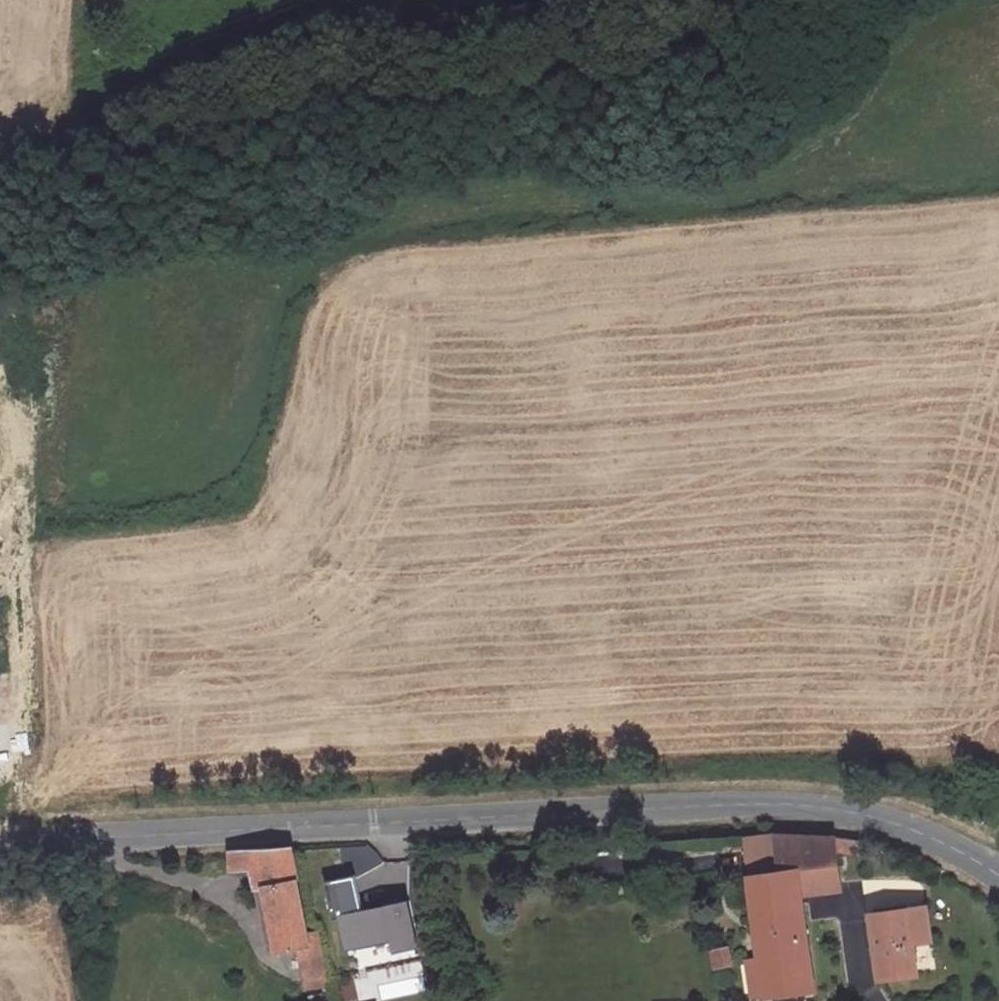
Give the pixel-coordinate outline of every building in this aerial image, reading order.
[(770,834),(739,836),(759,1000),(793,1000),(811,998),(799,908),(794,878),(778,881),(770,834)] [(793,834),(770,834),(778,881),(794,878),(836,871),(831,840),(805,834),(793,834)] [(292,950),(300,990),(322,988),(310,924),(300,925),(288,850),(224,853),(227,871),(245,869),(249,889),(260,888),(272,953),(292,950)] [(351,878),(326,884),(334,918),(359,912),(351,878)] [(345,952),(387,943),(389,955),(417,948),(407,902),(338,918),(345,952)] [(923,913),(868,920),(878,983),(913,979),(909,950),(930,947),(923,913)] [(730,945),(710,951),(716,970),(736,964),(730,945)]
